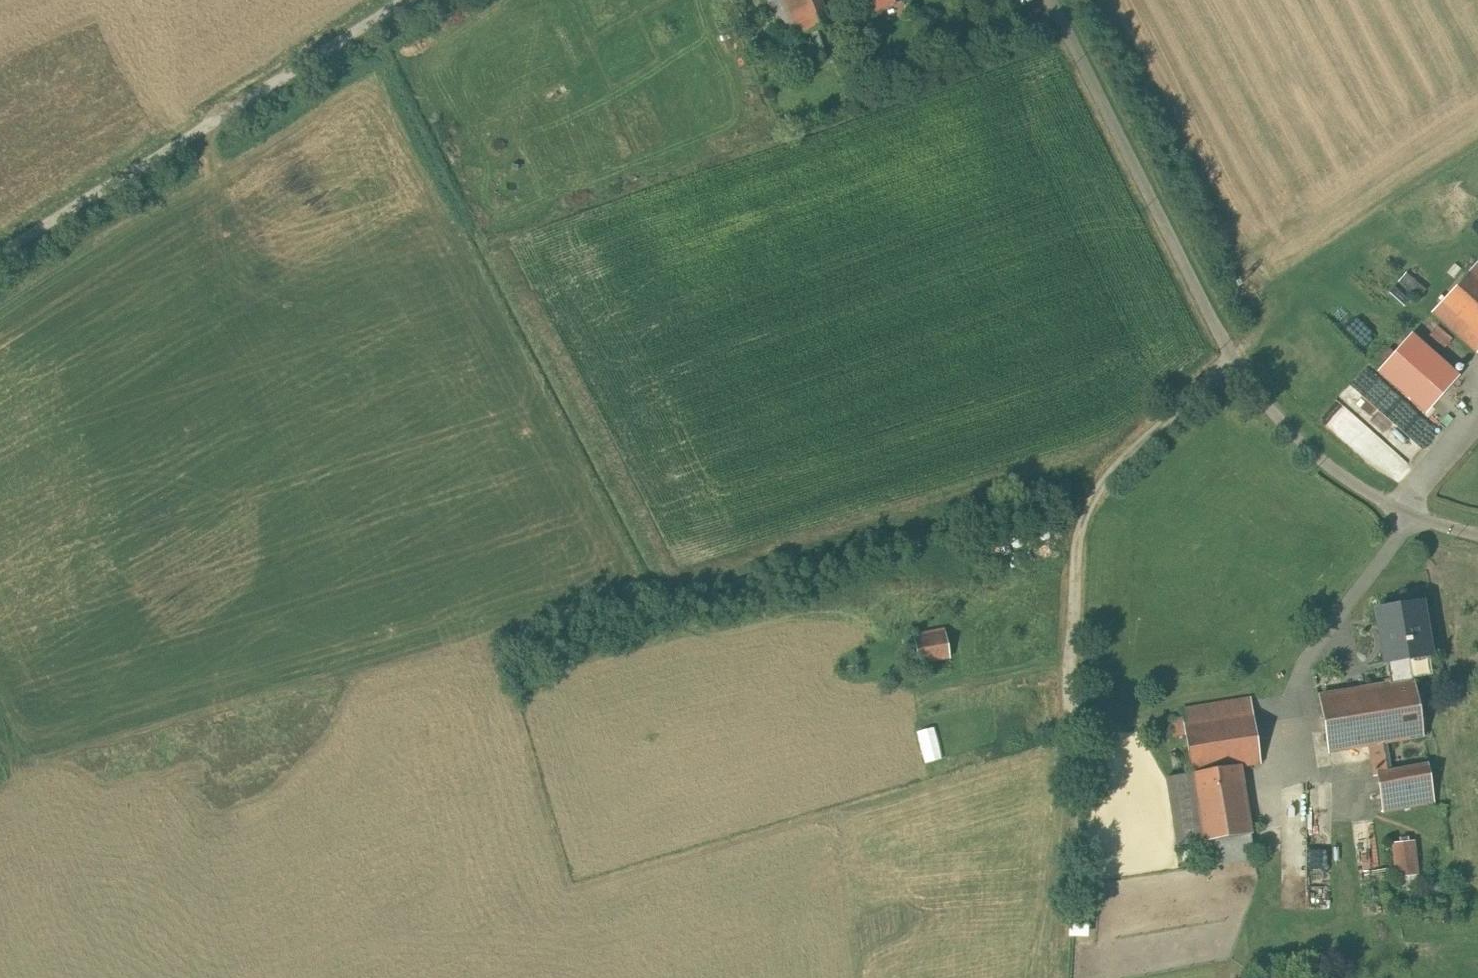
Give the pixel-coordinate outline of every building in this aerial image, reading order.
[(819,0),(768,0),(783,42),(828,25),(819,0)] [(875,12),(906,1),(906,0),(870,0),(875,12)] [(793,50),(799,65),(820,58),(814,43),(793,50)] [(1430,312),(1475,352),(1477,349),(1477,259),(1430,312)] [(1404,270),(1397,279),(1418,295),(1425,286),(1404,270)] [(1459,374),(1412,333),(1378,371),(1425,412),(1459,374)] [(1349,383),(1374,404),(1387,391),(1362,369),(1349,383)] [(1419,603),(1376,611),(1386,664),(1387,664),(1391,684),(1411,680),(1407,660),(1429,656),(1419,603)] [(944,630),(914,636),(919,664),(950,659),(944,630)] [(1422,740),(1411,680),(1391,684),(1321,697),(1332,757),(1366,750),(1371,779),(1366,780),(1369,797),(1378,795),(1382,813),(1434,804),(1427,767),(1394,773),(1389,746),(1422,740)] [(1259,766),(1250,702),(1183,712),(1185,721),(1187,739),(1192,772),(1165,776),(1176,846),(1202,842),(1205,866),(1255,858),(1251,833),(1242,768),(1259,766)] [(1185,721),(1172,723),(1174,740),(1187,739),(1185,721)] [(1414,840),(1391,842),(1395,877),(1418,875),(1414,840)]
